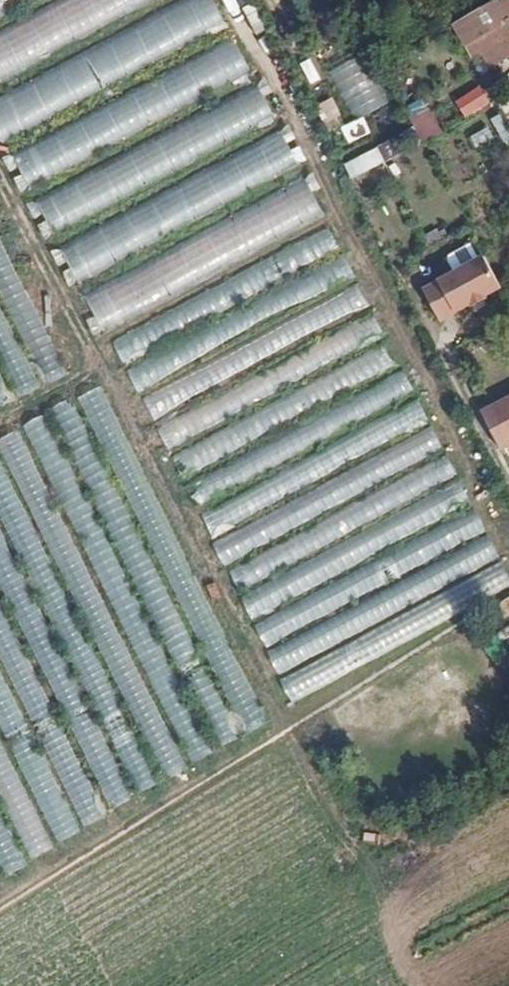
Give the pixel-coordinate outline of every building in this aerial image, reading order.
[(0,94),(0,141),(227,28),(213,0),(187,0),(0,94)] [(26,0),(0,0),(0,11),(26,0)] [(459,23),(478,56),(489,50),(497,64),(508,57),(508,0),(500,0),(459,23)] [(239,42),(10,144),(28,186),(32,185),(51,227),(277,127),(239,42)] [(329,72),(353,123),(387,106),(363,56),(329,72)] [(487,105),(479,92),(458,106),(464,118),(487,105)] [(406,108),(422,143),(441,135),(425,100),(406,108)] [(493,118),(502,144),(508,141),(508,127),(505,114),(493,118)] [(361,123),(368,136),(370,135),(363,121),(361,123)] [(350,146),(368,136),(361,123),(343,133),(350,146)] [(476,148),(494,138),(488,127),(470,137),(476,148)] [(283,134),(58,242),(76,278),(308,166),(299,147),(291,150),(283,134)] [(397,138),(346,164),(353,179),(405,153),(397,138)] [(100,323),(328,224),(312,187),(83,285),(100,323)] [(156,422),(167,445),(384,337),(375,319),(303,355),(297,342),(369,307),(357,283),(358,282),(343,251),(342,252),(331,229),(112,338),(126,366),(125,366),(140,396),(142,394),(156,422)] [(501,290),(484,259),(423,292),(440,323),(471,306),(472,309),(486,301),(485,299),(501,290)] [(321,386),(330,400),(392,360),(384,347),(321,386)] [(209,619),(105,386),(86,394),(238,736),(264,725),(216,615),(209,619)] [(214,751),(236,741),(76,397),(54,408),(214,751)] [(485,421),(505,459),(508,457),(508,408),(485,421)] [(108,810),(129,801),(0,527),(0,581),(108,810)] [(486,577),(492,592),(508,585),(508,577),(506,569),(486,577)] [(103,820),(0,600),(0,657),(81,830),(103,820)] [(27,863),(48,853),(0,749),(0,805),(27,863)]
